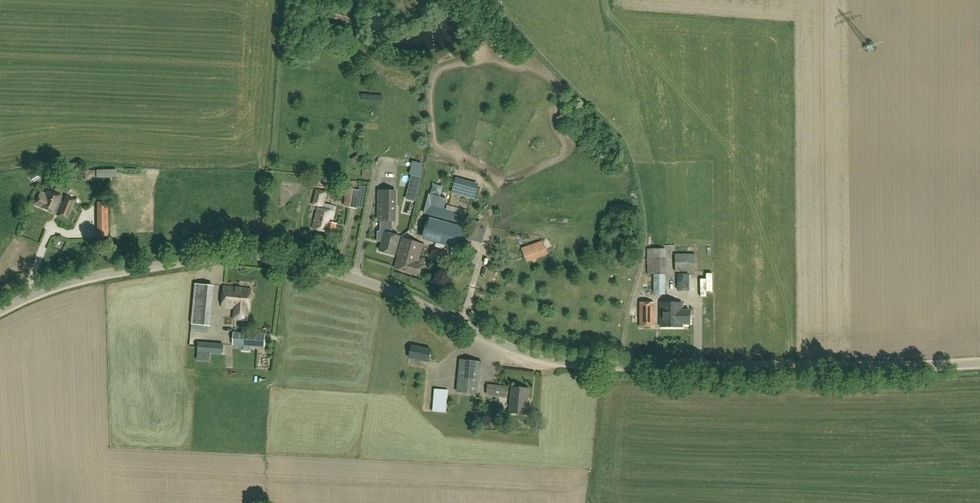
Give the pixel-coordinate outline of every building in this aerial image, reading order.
[(374,166),(364,165),(362,177),(372,178),(374,166)] [(85,181),(95,181),(95,171),(85,171),(85,181)] [(42,179),(38,173),(32,177),(35,182),(42,179)] [(422,187),(440,189),(442,176),(424,174),(422,187)] [(417,194),(421,178),(411,176),(410,182),(414,183),(412,193),(417,194)] [(478,186),(455,180),(452,192),(475,198),(478,186)] [(360,186),(359,190),(360,190),(357,207),(362,208),(366,187),(360,186)] [(357,207),(360,190),(359,190),(347,188),(344,206),(357,208),(357,207)] [(323,207),(326,192),(316,190),(313,205),(323,207)] [(59,214),(58,215),(68,219),(74,204),(64,200),(63,203),(60,202),(62,197),(47,191),(45,197),(39,195),(35,205),(55,213),(59,214)] [(393,191),(380,191),(379,231),(377,231),(377,241),(383,243),(380,252),(395,256),(400,237),(391,235),(391,231),(390,231),(390,221),(393,221),(393,191)] [(424,212),(429,213),(422,238),(462,249),(471,217),(443,209),(446,199),(428,194),(424,212)] [(95,201),(96,226),(107,226),(106,201),(95,201)] [(332,223),(335,213),(336,206),(325,203),(323,210),(318,208),(313,229),(334,234),(337,224),(332,223)] [(124,231),(124,219),(112,219),(112,230),(124,231)] [(673,223),(672,233),(693,234),(693,223),(673,223)] [(423,244),(403,239),(395,269),(419,275),(421,266),(418,265),(423,244)] [(542,241),(522,248),(527,262),(547,255),(542,241)] [(665,294),(665,249),(647,249),(648,274),(654,274),(654,294),(665,294)] [(676,272),(696,272),(696,255),(675,255),(676,272)] [(689,291),(689,274),(679,275),(679,291),(689,291)] [(207,331),(208,326),(211,285),(195,284),(191,324),(193,324),(192,329),(207,331)] [(224,287),(222,308),(235,309),(234,319),(246,320),(246,310),(250,310),(251,289),(241,288),(238,288),(224,287)] [(654,327),(654,303),(640,303),(640,327),(654,327)] [(661,328),(682,328),(682,322),(690,322),(690,310),(682,310),(682,303),(661,303),(661,328)] [(258,335),(235,334),(234,345),(258,346),(258,335)] [(407,343),(407,355),(429,354),(428,342),(407,343)] [(199,343),(198,352),(210,353),(210,343),(199,343)] [(479,393),(482,362),(460,360),(457,391),(479,393)] [(508,387),(488,385),(487,395),(507,397),(508,387)] [(526,414),(528,389),(512,387),(510,412),(526,414)] [(446,412),(448,390),(435,389),(433,411),(446,412)]
